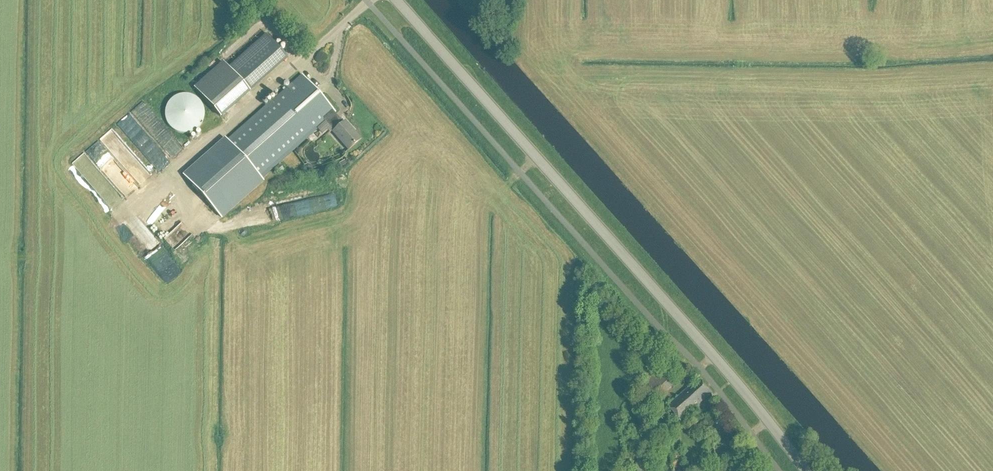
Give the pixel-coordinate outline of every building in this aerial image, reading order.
[(265,35),(228,68),(249,92),(287,59),(265,35)] [(249,92),(228,68),(223,63),(193,89),(220,119),(249,92)] [(332,110),(301,75),(227,141),(225,139),(184,176),(221,218),(262,181),(261,179),(317,129),(322,135),(327,131),(330,134),(332,133),(348,151),(360,140),(345,123),(343,124),(332,111),(332,110)] [(186,95),(184,95),(183,95),(182,95),(180,96),(178,96),(177,97),(176,97),(175,98),(173,99),(172,99),(171,100),(170,101),(169,102),(168,103),(168,104),(167,106),(166,107),(166,108),(165,109),(165,111),(165,112),(165,114),(165,115),(165,116),(165,118),(165,119),(165,120),(166,122),(166,123),(167,124),(168,125),(168,127),(170,128),(171,129),(172,130),(173,131),(174,132),(175,132),(176,133),(178,134),(179,134),(180,134),(182,135),(183,135),(184,135),(187,135),(189,134),(191,134),(193,133),(196,131),(197,130),(198,129),(199,128),(201,126),(202,125),(202,124),(203,122),(203,120),(204,119),(204,118),(204,116),(204,115),(204,114),(204,112),(204,111),(203,109),(203,108),(203,107),(202,106),(201,104),(200,103),(199,102),(198,101),(197,100),(196,99),(195,98),(194,97),(192,97),(191,96),(189,96),(187,95),(186,95)] [(113,128),(73,163),(84,175),(98,162),(118,184),(129,175),(111,155),(113,153),(120,161),(132,150),(113,128)] [(272,170),(277,176),(284,170),(279,165),(272,170)] [(661,372),(647,384),(660,399),(674,386),(661,372)] [(712,395),(710,392),(700,381),(692,389),(690,387),(668,407),(683,423),(702,405),(701,405),(712,395)] [(671,453),(673,470),(685,470),(682,451),(671,453)] [(648,454),(638,454),(637,470),(648,470),(648,454)]
